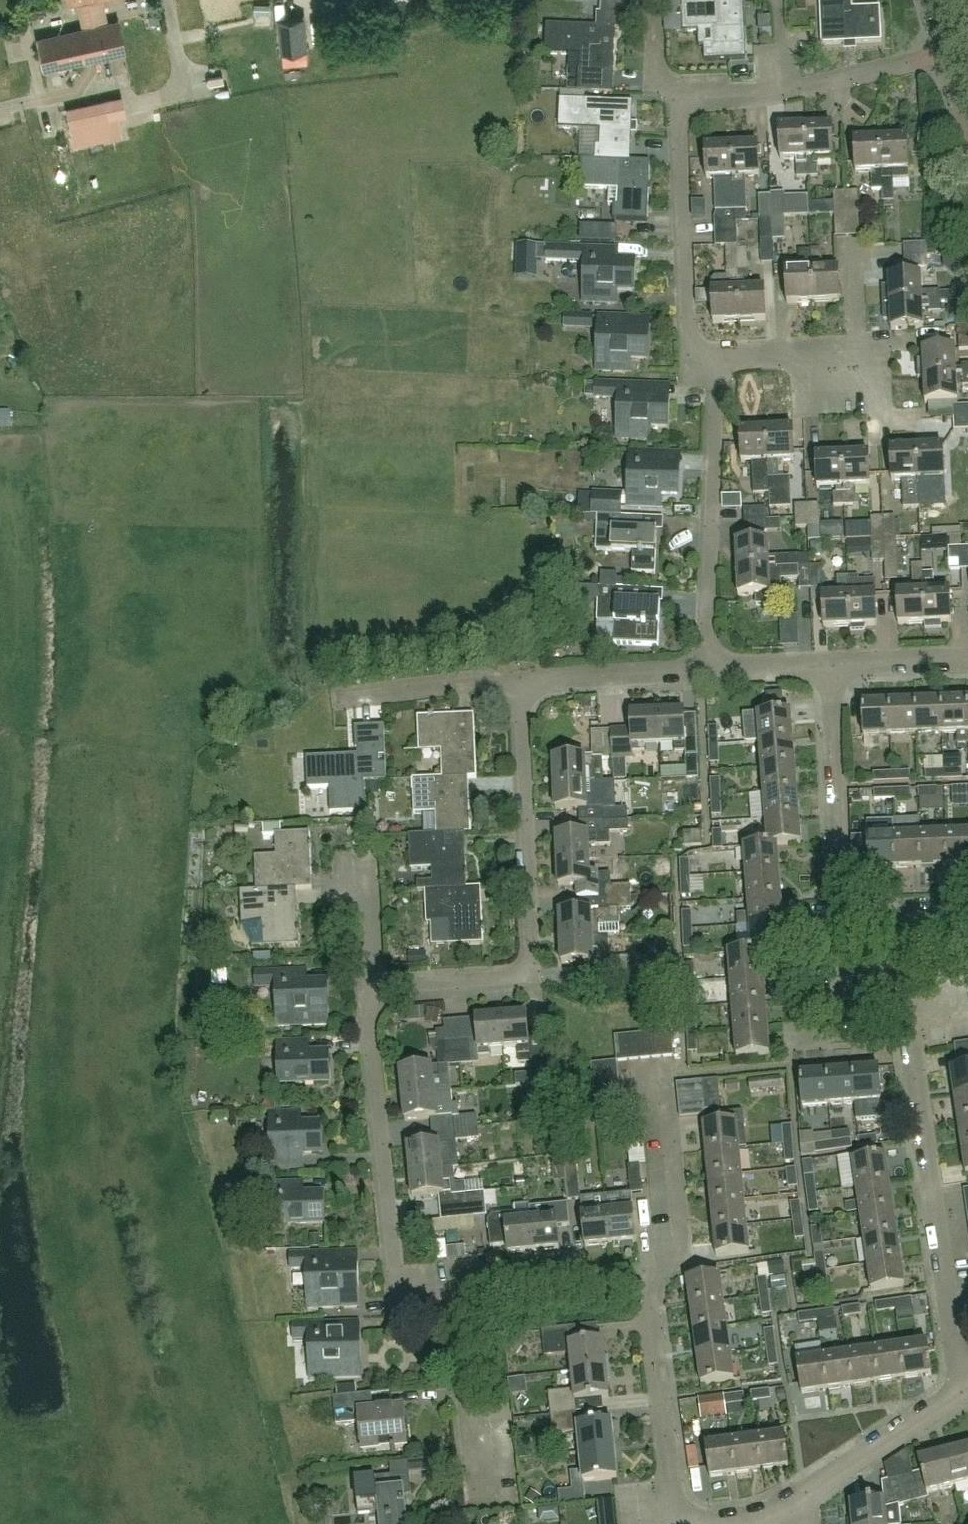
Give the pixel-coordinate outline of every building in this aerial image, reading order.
[(88,0),(67,0),(68,4),(78,2),(80,14),(90,12),(88,0)] [(386,10),(435,0),(384,0),(386,10)] [(616,27),(632,28),(633,0),(602,0),(601,13),(597,13),(597,26),(616,27)] [(682,2),(684,31),(698,30),(714,29),(715,46),(704,46),(705,60),(746,58),(746,57),(745,45),(743,0),(726,0),(724,0),(682,2)] [(822,44),(882,41),(880,7),(853,8),(852,0),(820,0),(822,44)] [(279,20),(282,52),(309,50),(306,17),(279,20)] [(124,52),(117,20),(37,38),(44,70),(124,52)] [(580,54),(578,91),(613,92),(616,27),(597,26),(547,24),(545,53),(580,54)] [(110,117),(105,99),(65,108),(70,127),(110,117)] [(560,99),(559,127),(597,129),(601,129),(600,146),(596,146),(596,159),(630,161),(633,102),(560,99)] [(832,125),(806,126),(808,177),(818,176),(818,158),(834,157),(832,125)] [(797,177),(808,177),(806,126),(779,127),(781,159),(797,159),(797,177)] [(907,138),(881,139),(883,189),(894,189),(893,179),(909,178),(907,138)] [(881,139),(854,140),(856,172),(875,171),(876,177),(872,177),(873,190),(883,189),(881,139)] [(758,144),(749,145),(747,141),(732,142),(735,221),(737,221),(745,221),(744,210),(745,210),(744,177),(760,176),(758,144)] [(735,221),(732,142),(731,142),(731,145),(705,146),(707,178),(716,178),(717,211),(715,217),(716,234),(738,233),(737,221),(735,221)] [(582,158),(580,187),(609,189),(608,205),(614,205),(613,219),(625,219),(635,220),(648,220),(651,162),(630,161),(596,159),(582,158)] [(846,192),(847,214),(859,213),(858,191),(846,192)] [(835,214),(847,214),(846,192),(834,192),(835,214)] [(784,194),(771,195),(772,217),(785,216),(793,216),(809,215),(808,195),(784,196),(784,194)] [(760,218),(772,217),(771,195),(759,195),(760,218)] [(859,213),(847,214),(848,236),(860,235),(859,213)] [(848,236),(847,214),(835,214),(836,236),(848,236)] [(785,216),(772,217),(773,239),(786,239),(785,216)] [(761,240),(773,239),(772,217),(760,218),(761,240)] [(615,240),(615,227),(579,225),(579,239),(615,240)] [(714,322),(740,321),(737,248),(736,248),(736,245),(738,245),(738,233),(716,234),(716,246),(726,246),(727,271),(726,271),(727,277),(716,277),(712,281),(713,290),(712,290),(714,322)] [(904,244),(905,256),(927,255),(927,243),(904,244)] [(543,246),(519,245),(517,276),(535,277),(536,260),(543,260),(543,246)] [(546,246),(546,260),(586,261),(585,301),(618,303),(618,301),(619,290),(633,290),(634,262),(617,262),(609,261),(610,250),(615,250),(615,249),(587,248),(546,246)] [(747,248),(737,248),(740,321),(767,320),(765,288),(746,289),(745,283),(749,283),(747,248)] [(822,251),(811,252),(814,302),(840,301),(839,269),(819,270),(819,264),(823,264),(822,251)] [(814,302),(811,252),(801,252),(802,270),(786,271),(787,303),(814,302)] [(927,255),(905,256),(906,268),(928,267),(927,255)] [(890,287),(883,287),(884,304),(941,301),(941,290),(922,291),(921,275),(889,277),(890,287)] [(941,301),(884,304),(885,320),(891,319),(892,330),(924,328),(923,309),(929,309),(929,312),(941,312),(941,301)] [(600,316),(598,370),(632,371),(632,370),(632,358),(647,358),(648,330),(623,330),(623,318),(629,318),(629,317),(600,316)] [(959,337),(967,337),(967,325),(959,325),(959,337)] [(959,337),(960,350),(967,349),(967,337),(959,337)] [(925,376),(967,374),(967,364),(956,364),(955,348),(923,350),(925,376)] [(925,376),(926,403),(929,403),(958,401),(957,382),(963,382),(963,385),(967,385),(967,374),(925,376)] [(648,426),(667,426),(668,398),(643,397),(644,386),(649,386),(649,385),(598,383),(597,397),(620,398),(619,437),(652,439),(652,438),(647,437),(648,426)] [(954,418),(967,417),(967,405),(954,406),(954,418)] [(8,411),(0,412),(0,428),(9,428),(8,411)] [(954,418),(955,430),(967,429),(967,417),(954,418)] [(793,428),(767,429),(769,480),(780,479),(779,467),(775,467),(775,461),(795,460),(793,428)] [(770,493),(769,480),(767,429),(740,430),(742,462),(753,462),(754,494),(770,493)] [(917,447),(920,498),(930,497),(929,479),(945,478),(944,446),(917,447)] [(920,507),(920,498),(917,447),(891,449),(892,481),(902,480),(903,508),(920,507)] [(631,451),(629,505),(663,506),(663,505),(663,494),(677,494),(679,466),(659,465),(660,452),(631,451)] [(843,455),(845,505),(856,505),(855,486),(871,486),(869,454),(843,455)] [(835,506),(845,505),(843,455),(816,456),(818,488),(834,487),(835,506)] [(769,480),(770,493),(771,508),(791,507),(789,479),(780,479),(769,480)] [(591,515),(598,515),(621,516),(622,496),(592,495),(591,515)] [(809,527),(808,504),(796,505),(797,527),(809,527)] [(808,504),(809,527),(821,526),(820,504),(808,504)] [(744,508),(745,520),(767,519),(767,507),(744,508)] [(644,517),(621,516),(598,515),(596,550),(634,552),(633,573),(656,574),(657,530),(643,530),(644,517)] [(883,517),(884,539),(896,538),(895,516),(883,517)] [(871,517),(872,539),(884,539),(883,517),(871,517)] [(767,519),(745,520),(745,532),(768,531),(767,519)] [(676,537),(680,549),(696,543),(691,532),(676,537)] [(896,538),(884,539),(885,561),(897,561),(896,538)] [(884,539),(872,539),(873,562),(885,561),(884,539)] [(736,542),(738,569),(811,565),(810,555),(769,557),(768,541),(736,542)] [(950,570),(962,569),(961,547),(949,547),(950,570)] [(925,623),(923,572),(922,563),(912,564),(913,591),(897,592),(899,624),(925,623)] [(811,565),(738,569),(739,595),(756,594),(757,604),(782,603),(781,577),(799,577),(799,588),(811,588),(811,565)] [(811,565),(811,588),(824,587),(823,565),(811,565)] [(934,572),(923,572),(925,623),(926,623),(926,629),(942,628),(942,622),(952,622),(950,590),(934,590),(934,572)] [(848,576),(851,626),(851,630),(864,630),(867,626),(877,625),(875,581),(874,581),(874,585),(859,586),(859,575),(848,576)] [(824,595),(823,595),(823,600),(824,627),(851,626),(848,576),(838,576),(838,589),(842,589),(842,595),(824,595)] [(599,587),(597,623),(614,624),(614,644),(659,646),(661,602),(646,601),(647,589),(599,587)] [(941,700),(943,733),(957,733),(957,743),(967,743),(967,716),(967,699),(941,700)] [(941,700),(915,701),(917,734),(943,733),(941,700)] [(915,701),(889,702),(891,735),(917,734),(915,701)] [(889,702),(863,703),(864,737),(891,735),(889,702)] [(697,730),(685,731),(684,711),(682,712),(682,709),(680,708),(671,708),(669,710),(669,712),(659,712),(660,744),(674,743),(675,752),(686,751),(687,779),(699,779),(697,730)] [(660,744),(659,712),(631,714),(632,734),(613,734),(614,757),(613,757),(613,758),(614,767),(623,767),(623,757),(633,756),(633,753),(645,753),(645,745),(660,744)] [(768,714),(743,716),(745,742),(760,741),(793,739),(791,712),(783,712),(768,714)] [(443,778),(469,777),(477,777),(474,714),(473,714),(474,734),(460,734),(459,715),(434,716),(434,714),(429,714),(430,716),(418,717),(419,750),(405,750),(405,751),(441,750),(443,777),(443,778)] [(307,757),(308,787),(296,787),(296,788),(330,787),(331,812),(366,811),(365,781),(387,780),(384,726),(356,727),(357,755),(307,757)] [(709,745),(719,745),(718,726),(708,727),(709,745)] [(555,784),(602,782),(601,758),(613,758),(613,757),(614,757),(613,734),(612,733),(612,730),(591,731),(593,757),(554,758),(555,784)] [(760,741),(762,767),(795,764),(793,739),(760,741)] [(719,745),(709,745),(710,763),(719,763),(719,745)] [(762,767),(764,793),(797,790),(795,764),(762,767)] [(944,779),(944,769),(926,770),(926,780),(944,779)] [(944,769),(944,779),(962,778),(962,769),(944,769)] [(892,781),(892,771),(873,772),(874,782),(892,781)] [(892,771),(892,781),(910,781),(910,771),(892,771)] [(436,812),(437,833),(437,834),(465,833),(471,833),(471,821),(473,821),(473,817),(471,817),(470,791),(450,792),(449,779),(469,778),(469,777),(443,778),(443,777),(413,779),(414,813),(436,812)] [(711,797),(721,797),(720,778),(710,779),(711,797)] [(602,782),(555,784),(556,809),(603,807),(602,782)] [(952,787),(952,796),(967,796),(967,786),(952,787)] [(919,797),(937,797),(937,787),(918,788),(919,797)] [(911,788),(893,789),(893,799),(912,798),(911,788)] [(893,789),(874,789),(875,799),(893,799),(893,789)] [(797,790),(764,793),(766,819),(799,816),(797,790)] [(721,797),(711,797),(712,815),(721,815),(721,797)] [(604,821),(628,820),(628,808),(604,809),(604,821)] [(799,816),(766,819),(768,844),(768,845),(777,844),(778,845),(801,843),(799,816)] [(628,820),(604,821),(605,832),(611,832),(629,831),(628,820)] [(722,830),(712,831),(713,850),(723,849),(722,830)] [(257,890),(296,889),(297,889),(312,889),(312,887),(293,888),(292,874),(312,873),(311,848),(313,848),(313,844),(311,844),(310,832),(264,834),(264,835),(276,835),(277,855),(255,856),(257,890)] [(557,835),(558,861),(589,860),(589,845),(611,845),(611,832),(605,832),(596,833),(596,834),(557,835)] [(684,846),(699,846),(698,832),(683,833),(684,846)] [(967,865),(967,832),(946,833),(948,866),(967,865)] [(467,888),(467,877),(469,877),(469,872),(467,872),(466,847),(446,848),(445,835),(465,834),(465,833),(437,834),(437,833),(409,834),(411,869),(432,868),(433,879),(418,880),(418,890),(420,890),(433,889),(467,888)] [(921,834),(922,867),(948,866),(946,833),(921,834)] [(896,868),(922,867),(921,834),(894,835),(896,868)] [(896,868),(894,835),(868,836),(869,869),(896,868)] [(744,846),(746,873),(780,870),(778,845),(777,844),(768,845),(768,844),(744,846)] [(680,878),(690,877),(689,859),(679,860),(680,878)] [(579,898),(607,897),(631,896),(631,884),(612,885),(611,873),(590,874),(589,860),(558,861),(559,886),(578,886),(579,898)] [(746,873),(748,899),(782,896),(780,870),(746,873)] [(690,877),(680,878),(681,896),(690,896),(690,877)] [(433,889),(420,890),(420,891),(426,890),(427,924),(431,924),(432,946),(444,945),(484,944),(483,932),(485,932),(485,927),(483,927),(482,902),(462,903),(462,889),(481,888),(481,887),(467,888),(433,889)] [(257,890),(241,890),(242,925),(263,924),(264,945),(252,945),(252,947),(299,945),(298,933),(300,933),(300,928),(298,928),(297,903),(277,904),(277,890),(297,889),(296,889),(257,890)] [(632,909),(631,896),(607,897),(608,911),(560,913),(561,938),(609,936),(620,936),(619,909),(632,909)] [(749,913),(737,914),(738,926),(750,925),(784,922),(782,896),(748,899),(749,913)] [(683,930),(692,930),(692,911),(682,912),(683,930)] [(752,951),(762,950),(762,951),(786,949),(784,922),(750,925),(752,950),(752,951)] [(692,930),(683,930),(683,948),(693,948),(692,930)] [(601,967),(610,967),(609,936),(561,938),(562,963),(601,962),(601,967)] [(728,952),(731,979),(764,976),(762,951),(762,950),(752,951),(752,950),(728,952)] [(694,982),(694,963),(684,964),(685,982),(694,982)] [(610,967),(611,979),(643,978),(642,966),(610,967)] [(326,983),(301,984),(300,972),(306,972),(306,971),(257,972),(258,986),(277,985),(279,1025),(327,1024),(327,1023),(325,1023),(324,1011),(326,1011),(326,1010),(325,1010),(324,984),(326,984),(326,983)] [(764,976),(731,979),(733,1005),(766,1002),(764,976)] [(694,982),(685,982),(686,1000),(695,1000),(694,982)] [(735,1031),(768,1028),(766,1002),(733,1005),(735,1031)] [(527,1015),(502,1016),(504,1048),(518,1047),(519,1064),(531,1063),(532,1085),(544,1084),(541,1038),(529,1039),(527,1015)] [(490,1049),(504,1048),(502,1016),(476,1018),(479,1058),(490,1057),(490,1049)] [(687,1034),(697,1034),(696,1016),(686,1017),(687,1034)] [(768,1028),(735,1031),(737,1057),(770,1054),(768,1028)] [(660,1032),(663,1058),(674,1057),(671,1031),(660,1032)] [(663,1058),(660,1032),(648,1033),(651,1059),(663,1058)] [(651,1059),(648,1033),(636,1034),(639,1061),(651,1059)] [(639,1061),(636,1034),(624,1036),(627,1062),(639,1061)] [(697,1034),(687,1034),(688,1053),(698,1052),(697,1034)] [(627,1062),(624,1036),(613,1037),(615,1062),(616,1063),(627,1062)] [(469,1039),(458,1040),(460,1064),(472,1063),(469,1039)] [(448,1065),(460,1064),(458,1040),(438,1042),(440,1066),(400,1070),(403,1095),(451,1091),(448,1065)] [(302,1042),(308,1042),(308,1041),(279,1042),(281,1083),(329,1082),(329,1081),(327,1081),(326,1055),(328,1055),(328,1054),(303,1054),(302,1042)] [(955,1044),(958,1069),(967,1067),(967,1056),(966,1042),(955,1044)] [(617,1073),(616,1063),(615,1062),(590,1065),(591,1076),(617,1073)] [(958,1069),(951,1070),(955,1096),(967,1094),(967,1067),(958,1069)] [(879,1068),(853,1070),(855,1103),(857,1120),(883,1118),(882,1101),(879,1068)] [(829,1105),(855,1103),(853,1070),(827,1072),(829,1105)] [(827,1072),(800,1074),(803,1107),(829,1105),(827,1072)] [(617,1073),(591,1076),(593,1087),(619,1084),(617,1073)] [(702,1081),(706,1111),(721,1109),(718,1079),(702,1081)] [(678,1095),(704,1093),(702,1081),(677,1083),(678,1095)] [(619,1084),(593,1087),(594,1098),(620,1096),(619,1084)] [(452,1105),(451,1091),(403,1095),(405,1121),(453,1116),(454,1129),(478,1127),(477,1115),(460,1117),(459,1104),(452,1105)] [(678,1095),(679,1106),(705,1103),(704,1093),(678,1095)] [(967,1121),(967,1094),(955,1096),(958,1122),(967,1121)] [(620,1096),(594,1098),(595,1109),(621,1106),(620,1096)] [(680,1118),(681,1118),(706,1115),(705,1103),(679,1106),(680,1118)] [(302,1166),(299,1166),(298,1153),(321,1152),(321,1151),(319,1151),(318,1125),(320,1125),(295,1125),(295,1113),(300,1113),(300,1112),(272,1113),(273,1168),(302,1167),(302,1166)] [(704,1125),(706,1152),(740,1148),(738,1130),(745,1129),(743,1112),(722,1114),(722,1123),(704,1124),(704,1125)] [(967,1147),(967,1121),(958,1122),(962,1148),(967,1147)] [(783,1144),(793,1143),(792,1125),(782,1126),(783,1144)] [(408,1147),(411,1172),(454,1168),(459,1167),(457,1141),(480,1138),(478,1127),(454,1129),(445,1130),(446,1143),(408,1147)] [(862,1146),(878,1144),(877,1135),(861,1137),(862,1146)] [(833,1141),(832,1141),(833,1151),(851,1149),(849,1139),(833,1141)] [(832,1141),(814,1143),(816,1153),(833,1151),(832,1141)] [(793,1143),(783,1144),(785,1163),(794,1162),(793,1143)] [(742,1174),(740,1148),(706,1152),(709,1178),(742,1174)] [(853,1161),(857,1187),(890,1182),(886,1156),(853,1161)] [(629,1165),(632,1193),(644,1192),(641,1164),(629,1165)] [(454,1168),(411,1172),(413,1197),(439,1195),(461,1193),(462,1206),(440,1208),(442,1220),(487,1216),(485,1192),(467,1194),(466,1183),(456,1184),(454,1168)] [(788,1188),(798,1187),(796,1168),(785,1169),(788,1188)] [(711,1204),(745,1200),(742,1174),(709,1178),(711,1204)] [(566,1176),(568,1200),(580,1199),(578,1175),(566,1176)] [(807,1194),(816,1193),(814,1175),(805,1176),(807,1194)] [(859,1203),(847,1205),(848,1215),(860,1213),(893,1208),(890,1182),(857,1187),(859,1203)] [(303,1183),(274,1183),(275,1224),(323,1223),(323,1222),(321,1222),(320,1196),(322,1196),(322,1195),(297,1195),(297,1184),(303,1184),(303,1183)] [(816,1193),(807,1194),(809,1212),(818,1211),(816,1193)] [(606,1196),(611,1244),(636,1241),(631,1194),(606,1196)] [(611,1244),(606,1196),(581,1198),(585,1246),(611,1244)] [(747,1226),(745,1200),(711,1204),(714,1229),(747,1226)] [(800,1202),(790,1203),(792,1216),(792,1221),(802,1220),(800,1202)] [(531,1219),(534,1251),(559,1248),(557,1226),(570,1225),(568,1203),(530,1207),(531,1219)] [(860,1213),(864,1239),(897,1234),(893,1208),(860,1213)] [(509,1254),(534,1251),(531,1219),(517,1221),(516,1213),(493,1215),(488,1221),(491,1247),(508,1245),(509,1254)] [(475,1243),(474,1219),(446,1220),(447,1244),(475,1243)] [(792,1221),(795,1239),(804,1238),(802,1220),(792,1221)] [(747,1226),(714,1229),(717,1256),(750,1253),(747,1226)] [(813,1246),(823,1245),(821,1226),(811,1227),(813,1246)] [(864,1239),(868,1264),(901,1260),(897,1234),(864,1239)] [(309,1307),(357,1306),(357,1304),(356,1304),(355,1293),(357,1293),(357,1292),(355,1292),(355,1266),(356,1266),(356,1265),(354,1265),(354,1253),(356,1253),(356,1252),(292,1254),(292,1268),(308,1267),(309,1307)] [(817,1272),(826,1271),(824,1252),(814,1253),(817,1272)] [(905,1286),(901,1260),(868,1264),(872,1291),(905,1286)] [(826,1271),(817,1272),(819,1290),(828,1289),(826,1271)] [(687,1280),(691,1306),(724,1302),(720,1275),(687,1280)] [(759,1297),(769,1295),(766,1277),(757,1278),(759,1297)] [(761,1315),(771,1314),(769,1295),(759,1297),(761,1315)] [(894,1300),(895,1309),(913,1307),(912,1297),(894,1300)] [(895,1309),(894,1300),(876,1302),(877,1312),(895,1309)] [(691,1306),(694,1332),(727,1328),(724,1302),(691,1306)] [(843,1317),(862,1314),(860,1305),(842,1308),(843,1317)] [(816,1311),(818,1321),(836,1318),(834,1308),(816,1311)] [(818,1321),(816,1311),(798,1314),(800,1323),(818,1321)] [(339,1336),(339,1324),(344,1324),(344,1323),(294,1324),(294,1338),(310,1338),(312,1378),(358,1376),(357,1363),(359,1363),(359,1362),(357,1362),(357,1336),(358,1336),(358,1335),(339,1336)] [(694,1332),(698,1358),(731,1353),(727,1328),(694,1332)] [(766,1348),(776,1347),(773,1329),(764,1330),(766,1348)] [(570,1353),(572,1372),(607,1369),(604,1340),(570,1343),(569,1330),(543,1333),(545,1356),(570,1353)] [(927,1342),(901,1346),(906,1379),(932,1375),(927,1342)] [(901,1346),(875,1349),(880,1382),(906,1379),(901,1346)] [(776,1347),(766,1348),(768,1366),(778,1365),(776,1347)] [(875,1349),(849,1353),(854,1386),(880,1382),(875,1349)] [(731,1353),(698,1358),(701,1384),(735,1380),(731,1353)] [(849,1353),(824,1357),(828,1390),(854,1386),(849,1353)] [(800,1360),(797,1361),(802,1394),(828,1390),(824,1357),(800,1360)] [(610,1397),(607,1369),(572,1372),(574,1390),(549,1392),(551,1415),(577,1412),(576,1400),(610,1397)] [(338,1397),(357,1395),(356,1385),(337,1387),(338,1397)] [(752,1402),(770,1399),(769,1390),(751,1392),(752,1402)] [(725,1395),(727,1405),(745,1403),(743,1393),(725,1395)] [(407,1447),(403,1406),(374,1409),(372,1394),(334,1398),(336,1425),(360,1423),(363,1452),(407,1447)] [(809,1410),(825,1409),(825,1396),(808,1397),(809,1410)] [(578,1435),(580,1453),(615,1450),(612,1421),(578,1424),(577,1412),(551,1415),(553,1438),(578,1435)] [(497,1439),(515,1438),(515,1425),(496,1426),(497,1439)] [(784,1434),(758,1437),(762,1471),(789,1467),(784,1434)] [(758,1437),(732,1441),(737,1474),(762,1471),(758,1437)] [(737,1474),(732,1441),(706,1445),(710,1478),(737,1474)] [(946,1452),(955,1486),(967,1482),(967,1446),(946,1452)] [(618,1478),(615,1450),(580,1453),(582,1471),(570,1472),(572,1490),(559,1491),(560,1505),(586,1502),(584,1481),(618,1478)] [(955,1486),(946,1452),(918,1459),(922,1472),(901,1477),(908,1504),(930,1498),(928,1493),(955,1486)] [(390,1463),(391,1475),(355,1479),(358,1514),(379,1511),(380,1523),(408,1523),(404,1488),(411,1488),(410,1474),(408,1461),(390,1463)] [(853,1523),(900,1523),(898,1507),(908,1504),(901,1477),(883,1482),(884,1500),(851,1503),(853,1523)] [(598,1502),(599,1514),(615,1513),(614,1500),(598,1502)]
